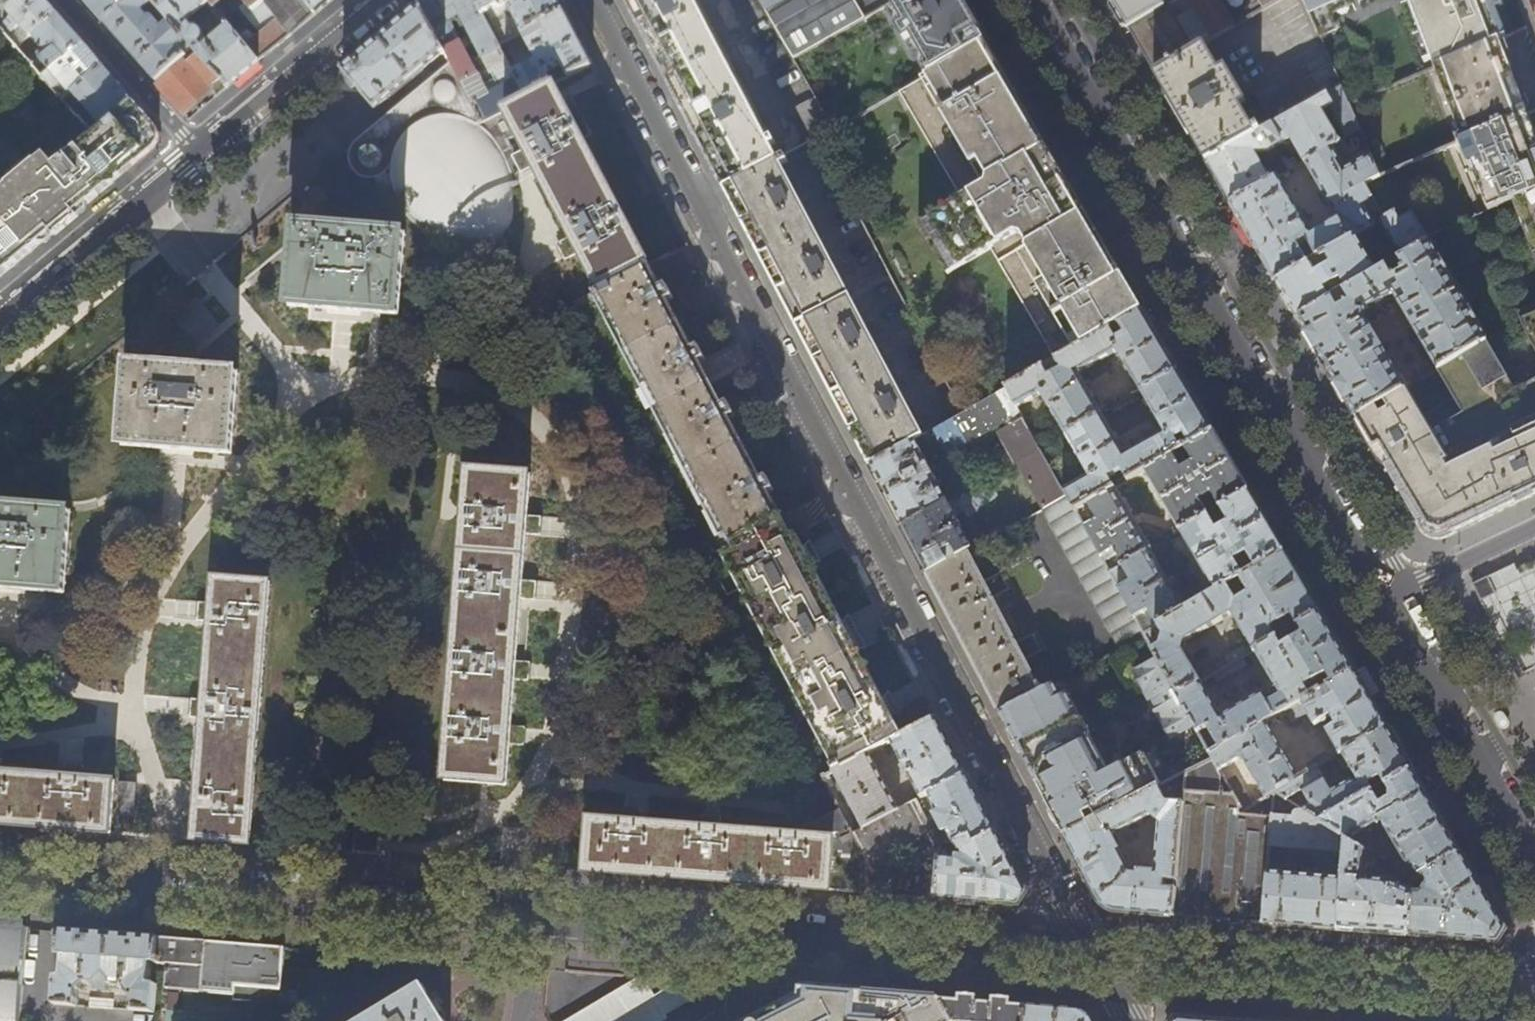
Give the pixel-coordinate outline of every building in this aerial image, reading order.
[(56,13),(45,0),(10,0),(0,8),(0,25),(4,22),(11,29),(7,34),(17,46),(28,36),(29,36),(56,13)] [(10,0),(0,0),(0,8),(10,0)] [(104,22),(129,0),(85,0),(104,22)] [(153,2),(151,0),(129,0),(104,22),(137,60),(148,72),(156,81),(182,58),(193,48),(170,22),(162,28),(153,18),(151,17),(148,17),(142,12),(153,2)] [(240,39),(228,25),(203,47),(199,42),(202,39),(203,37),(203,33),(203,31),(201,29),(199,27),(193,27),(190,24),(185,27),(183,24),(209,1),(208,0),(151,0),(153,2),(170,22),(193,48),(228,87),(232,84),(259,61),(240,39)] [(209,1),(222,17),(227,14),(218,4),(223,0),(208,0),(209,1)] [(260,0),(244,0),(246,3),(240,8),(260,33),(256,36),(249,32),(240,39),(259,61),(274,49),(290,36),(260,0)] [(304,0),(260,0),(290,36),(305,24),(316,14),(304,0)] [(316,14),(327,5),(333,0),(304,0),(316,14)] [(475,0),(426,0),(419,5),(443,49),(450,64),(481,121),(505,109),(528,97),(514,73),(510,64),(499,45),(475,0)] [(564,11),(559,0),(475,0),(499,45),(508,40),(522,33),(564,11)] [(694,0),(630,0),(632,4),(629,6),(653,50),(656,49),(670,77),(687,110),(685,112),(708,156),(711,155),(727,186),(777,158),(770,145),(776,141),(772,136),(767,138),(694,0)] [(791,60),(885,6),(896,0),(756,0),(791,60)] [(885,6),(925,77),(986,42),(962,0),(896,0),(885,6)] [(1162,0),(1113,0),(1112,0),(1116,7),(1130,31),(1167,8),(1162,0)] [(1167,8),(1130,31),(1134,37),(1155,73),(1204,44),(1280,0),(1181,0),(1167,8)] [(1320,39),(1335,32),(1324,7),(1340,0),(1303,0),(1320,39)] [(1407,1),(1411,12),(1404,16),(1423,63),(1430,60),(1433,68),(1434,68),(1499,40),(1506,37),(1492,0),(1408,0),(1407,1)] [(398,88),(443,49),(419,5),(400,22),(352,61),(342,69),(355,85),(365,95),(375,108),(398,88)] [(592,64),(578,36),(564,11),(522,33),(537,62),(514,73),(528,97),(554,84),(592,64)] [(58,15),(56,13),(29,36),(32,40),(36,37),(45,48),(40,52),(28,36),(17,46),(42,75),(83,43),(58,15)] [(518,60),(508,40),(499,45),(510,64),(518,60)] [(1509,66),(1499,40),(1434,68),(1463,141),(1527,114),(1509,66)] [(991,51),(986,42),(925,77),(914,83),(913,82),(898,91),(961,198),(918,223),(947,274),(991,249),(1056,360),(1058,359),(1144,310),(1118,267),(1064,174),(1008,78),(1002,69),(991,51)] [(99,61),(83,43),(42,75),(61,98),(101,64),(99,61)] [(1241,92),(1233,79),(1226,82),(1204,44),(1155,73),(1159,80),(1176,109),(1207,163),(1262,132),(1259,127),(1254,129),(1234,96),(1241,92)] [(228,87),(193,48),(182,58),(156,81),(183,112),(196,100),(210,89),(216,97),(228,87)] [(2,64),(0,65),(0,78),(8,88),(15,81),(2,64)] [(116,81),(101,64),(61,98),(68,105),(76,98),(100,124),(91,131),(93,133),(133,100),(116,81)] [(513,180),(481,121),(450,64),(408,100),(397,109),(383,122),(354,146),(352,151),(351,154),(351,157),(353,166),(355,171),(360,175),(365,177),(371,179),(373,179),(376,178),(377,180),(379,184),(382,186),(384,187),(387,188),(389,187),(409,215),(434,236),(458,247),(459,243),(467,246),(477,247),(491,245),(504,238),(511,231),(517,218),(519,208),(519,199),(516,189),(514,185),(517,183),(515,179),(513,180)] [(355,85),(342,69),(338,72),(351,88),(355,85)] [(649,265),(554,84),(528,97),(505,109),(526,149),(513,155),(521,170),(534,164),(573,237),(560,243),(567,258),(580,251),(601,290),(649,265)] [(1278,177),(1300,165),(1283,156),(1263,168),(1255,152),(1270,151),(1291,139),(1304,162),(1305,162),(1339,143),(1321,111),(1330,107),(1345,139),(1360,131),(1341,87),(1262,132),(1207,163),(1209,166),(1231,204),(1278,177)] [(24,103),(18,96),(11,101),(16,108),(24,103)] [(831,128),(813,97),(793,108),(811,139),(831,128)] [(160,144),(162,141),(163,137),(162,135),(160,131),(133,100),(93,133),(93,134),(55,164),(45,153),(0,190),(0,277),(56,230),(51,224),(60,217),(68,210),(73,216),(123,175),(160,144)] [(1527,114),(1463,141),(1462,141),(1459,142),(1488,211),(1513,201),(1534,192),(1534,135),(1527,114)] [(1378,209),(1364,184),(1372,179),(1379,176),(1370,155),(1345,169),(1338,156),(1349,149),(1344,140),(1339,143),(1305,162),(1336,218),(1310,232),(1278,177),(1231,204),(1260,254),(1277,282),(1310,263),(1299,245),(1308,240),(1319,258),(1355,237),(1376,224),(1364,204),(1368,202),(1374,211),(1378,209)] [(923,435),(777,158),(727,186),(724,187),(761,257),(834,396),(870,465),(920,437),(923,435)] [(1513,201),(1534,255),(1534,192),(1513,201)] [(1427,243),(1406,207),(1380,222),(1401,258),(1427,243)] [(291,307),(401,316),(407,232),(297,225),(291,307)] [(1376,273),(1355,237),(1319,258),(1310,263),(1277,282),(1294,312),(1299,319),(1333,299),(1344,292),(1376,273)] [(1479,324),(1468,306),(1467,307),(1449,275),(1450,274),(1439,256),(1438,257),(1429,242),(1427,243),(1401,258),(1398,260),(1403,269),(1400,270),(1402,273),(1391,279),(1385,268),(1376,273),(1344,292),(1350,302),(1339,309),(1333,299),(1299,319),(1323,361),(1347,401),(1348,404),(1352,410),(1356,417),(1405,388),(1406,388),(1366,320),(1367,309),(1394,294),(1437,369),(1438,369),(1487,340),(1478,324),(1479,324)] [(762,478),(730,418),(735,416),(728,401),(722,404),(708,377),(700,362),(706,360),(699,346),(693,349),(669,301),(674,299),(666,284),(661,287),(649,265),(601,290),(733,539),(781,515),(769,492),(774,490),(766,476),(762,478)] [(1534,333),(1534,305),(1519,312),(1518,313),(1529,336),(1534,333)] [(1103,414),(1078,374),(1118,352),(1141,392),(1179,370),(1167,349),(1144,310),(1058,359),(1063,369),(1050,376),(1045,366),(1008,387),(1019,407),(1043,393),(1067,434),(1103,414)] [(1506,373),(1487,340),(1438,369),(1437,369),(1453,396),(1422,416),(1406,388),(1405,388),(1356,417),(1360,425),(1382,462),(1393,481),(1395,484),(1398,489),(1399,491),(1412,514),(1420,527),(1420,531),(1432,535),(1445,539),(1448,535),(1501,510),(1510,506),(1519,502),(1534,494),(1534,356),(1506,373)] [(125,443),(235,452),(241,368),(131,360),(125,443)] [(1127,455),(1103,414),(1067,434),(1091,476),(1066,490),(1068,494),(1077,509),(1089,502),(1114,488),(1109,479),(1122,472),(1127,480),(1146,470),(1173,454),(1185,447),(1215,430),(1193,393),(1179,370),(1141,392),(1166,434),(1127,455)] [(1019,407),(1008,387),(925,434),(928,440),(938,458),(1002,422),(1006,429),(1003,434),(1018,462),(1042,449),(1019,407)] [(1201,500),(1213,493),(1221,507),(1250,490),(1245,482),(1215,430),(1185,447),(1191,458),(1185,462),(1188,466),(1181,469),(1173,454),(1146,470),(1182,530),(1209,514),(1201,500)] [(918,445),(928,440),(925,434),(923,435),(920,437),(870,465),(903,528),(948,502),(918,445)] [(989,479),(972,447),(951,458),(953,462),(944,467),(959,496),(970,489),(989,479)] [(1066,490),(1042,449),(1018,462),(1044,508),(1068,494),(1066,490)] [(444,781),(506,785),(509,744),(510,727),(513,679),(515,662),(519,598),(520,582),(524,533),(525,518),(528,476),(467,471),(444,781)] [(979,508),(994,499),(997,495),(991,483),(973,494),(970,489),(959,496),(948,502),(903,528),(927,574),(969,550),(973,548),(956,516),(963,512),(967,517),(980,509),(979,508)] [(1152,548),(1116,487),(1114,488),(1089,502),(1100,520),(1087,528),(1102,555),(1116,548),(1125,563),(1152,548)] [(1236,561),(1248,554),(1256,568),(1285,551),(1281,542),(1250,490),(1221,507),(1226,518),(1221,521),(1223,525),(1217,529),(1209,514),(1182,530),(1218,590),(1227,585),(1240,578),(1244,575),(1236,561)] [(1136,616),(1120,587),(1102,555),(1087,528),(1077,509),(1068,494),(1044,508),(1042,509),(1119,646),(1145,632),(1136,616)] [(66,591),(72,508),(0,503),(0,587),(66,591)] [(814,567),(797,533),(792,535),(781,515),(733,539),(730,541),(735,550),(731,553),(842,768),(868,754),(890,742),(900,737),(876,690),(848,635),(814,567)] [(525,518),(524,533),(536,534),(537,518),(525,518)] [(1187,608),(1152,548),(1125,563),(1124,564),(1133,580),(1120,587),(1136,616),(1149,609),(1160,624),(1187,608)] [(1044,687),(969,550),(927,574),(961,640),(999,711),(1044,687)] [(1293,628),(1321,612),(1306,586),(1285,551),(1256,568),(1244,575),(1240,578),(1248,594),(1237,601),(1227,585),(1218,590),(1187,608),(1160,624),(1164,633),(1164,639),(1162,645),(1155,649),(1159,658),(1179,694),(1203,681),(1185,650),(1185,642),(1232,614),(1254,651),(1257,649),(1277,637),(1271,628),(1288,619),(1293,628)] [(195,840),(249,844),(269,574),(214,570),(212,596),(211,612),(205,692),(204,709),(195,840)] [(520,582),(519,598),(531,598),(532,583),(520,582)] [(198,611),(211,612),(212,596),(198,595),(198,611)] [(1342,647),(1321,612),(1293,628),(1277,637),(1257,649),(1283,694),(1268,703),(1260,690),(1221,712),(1203,681),(1179,694),(1196,721),(1201,730),(1210,725),(1223,746),(1268,720),(1311,695),(1306,685),(1317,679),(1322,689),(1355,670),(1342,647)] [(1227,666),(1245,656),(1248,654),(1245,650),(1237,654),(1236,651),(1223,659),(1227,666)] [(1219,681),(1249,664),(1245,656),(1227,666),(1215,673),(1219,681)] [(1179,694),(1159,658),(1135,671),(1149,697),(1151,696),(1158,707),(1156,708),(1170,734),(1196,721),(1179,694)] [(515,662),(513,679),(525,680),(526,662),(515,662)] [(1295,721),(1303,717),(1308,726),(1315,722),(1326,742),(1333,738),(1342,753),(1389,726),(1383,717),(1355,670),(1322,689),(1311,695),(1288,709),(1295,721)] [(1159,785),(1144,753),(1107,771),(1088,735),(1090,734),(1081,715),(1078,717),(1069,697),(1073,695),(1063,676),(1044,687),(999,711),(1023,757),(1035,779),(1053,814),(1064,836),(1158,786),(1159,785)] [(191,708),(204,709),(205,692),(191,691),(191,708)] [(945,737),(935,719),(900,737),(890,742),(920,798),(929,793),(965,775),(945,737)] [(1301,777),(1268,720),(1223,746),(1213,751),(1215,755),(1223,767),(1240,756),(1247,758),(1269,795),(1275,792),(1301,777)] [(1322,821),(1413,769),(1401,747),(1389,726),(1342,753),(1337,756),(1346,773),(1356,772),(1359,777),(1333,790),(1328,781),(1330,780),(1321,765),(1301,777),(1275,792),(1288,799),(1303,790),(1311,804),(1304,809),(1322,821)] [(520,744),(521,728),(510,727),(509,744),(520,744)] [(1335,757),(1333,753),(1328,752),(1320,757),(1323,764),(1335,757)] [(898,810),(868,754),(842,768),(833,772),(864,828),(898,810)] [(1263,925),(1273,816),(1258,815),(1258,801),(1247,808),(1237,791),(1223,791),(1225,771),(1223,767),(1215,755),(1185,771),(1183,804),(1174,917),(1234,922),(1263,925)] [(66,765),(65,777),(81,778),(81,766),(66,765)] [(1433,801),(1413,769),(1322,821),(1322,822),(1347,837),(1354,841),(1358,834),(1366,829),(1368,833),(1374,830),(1372,826),(1377,823),(1381,827),(1386,824),(1387,826),(1387,830),(1389,834),(1391,833),(1408,861),(1397,868),(1415,879),(1463,852),(1433,801)] [(110,833),(113,780),(81,778),(65,777),(1,772),(0,772),(0,824),(110,833)] [(979,803),(965,775),(929,793),(940,814),(936,816),(946,833),(950,832),(956,844),(960,844),(970,839),(975,846),(995,832),(979,803)] [(1167,802),(1158,786),(1064,836),(1083,872),(1100,904),(1112,912),(1130,914),(1174,917),(1183,804),(1167,802)] [(1338,931),(1343,877),(1322,875),(1322,868),(1313,868),(1313,874),(1308,874),(1308,869),(1299,869),(1300,848),(1346,852),(1347,837),(1322,822),(1322,821),(1304,809),(1288,799),(1275,792),(1273,816),(1263,925),(1313,929),(1338,931)] [(935,899),(939,859),(941,847),(917,800),(898,810),(864,828),(852,835),(885,895),(915,897),(935,899)] [(885,895),(852,835),(851,835),(837,809),(797,830),(797,824),(781,823),(781,833),(717,828),(718,817),(701,816),(701,827),(637,822),(637,811),(621,810),(620,821),(588,819),(585,871),(761,885),(851,892),(885,895)] [(1007,855),(995,832),(975,846),(970,839),(960,844),(956,844),(960,851),(952,855),(951,860),(939,859),(935,899),(977,902),(1018,905),(1027,893),(1007,855)] [(1408,937),(1414,889),(1414,888),(1396,880),(1399,875),(1389,871),(1386,876),(1374,876),(1373,881),(1365,881),(1362,878),(1365,848),(1354,841),(1347,837),(1346,852),(1343,877),(1338,931),(1361,933),(1408,937)] [(1475,872),(1463,852),(1415,879),(1414,888),(1414,889),(1408,937),(1456,941),(1497,944),(1508,929),(1475,872)] [(26,927),(0,925),(0,1020),(16,1020),(19,1020),(26,927)] [(156,961),(157,937),(91,932),(60,930),(53,1002),(76,1004),(78,987),(81,986),(83,985),(84,983),(85,980),(100,981),(99,987),(108,988),(108,982),(124,983),(124,986),(125,989),(127,990),(129,990),(128,1006),(152,1010),(154,982),(148,982),(149,961),(156,961)] [(221,942),(157,937),(156,961),(167,963),(165,987),(182,988),(181,1009),(248,1013),(249,1006),(266,1008),(267,995),(278,995),(284,947),(221,942)] [(687,1001),(675,982),(652,995),(641,977),(567,1020),(652,1020),(687,1001)] [(420,983),(356,1020),(444,1020),(420,983)] [(939,999),(841,991),(797,988),(797,996),(795,998),(755,1020),(950,1020),(939,999)] [(1028,1006),(989,1003),(939,999),(950,1020),(1027,1020),(1028,1006)] [(1092,1018),(1080,1010),(1053,1008),(1028,1006),(1027,1020),(1094,1020),(1092,1018)]
